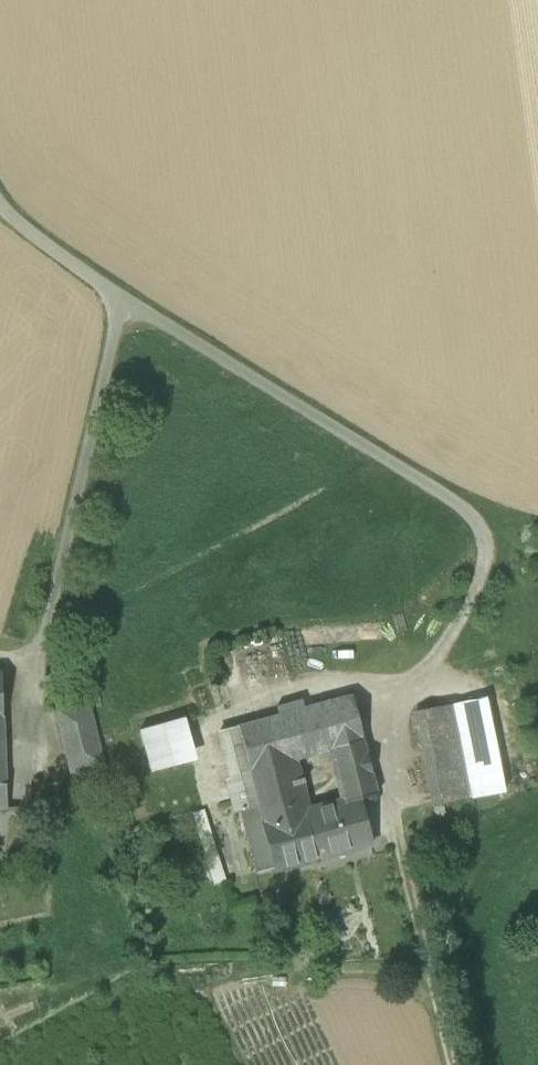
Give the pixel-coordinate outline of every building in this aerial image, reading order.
[(70,655),(70,652),(70,650),(69,648),(67,647),(65,646),(62,647),(60,648),(59,650),(59,652),(59,655),(60,657),(62,658),(65,658),(67,658),(69,656),(70,655)] [(88,694),(54,702),(55,709),(90,701),(88,694)] [(353,696),(282,715),(293,760),(332,750),(364,741),(353,696)] [(486,698),(473,700),(483,749),(496,746),(486,698)] [(473,700),(451,705),(461,753),(483,749),(473,700)] [(90,701),(55,709),(63,741),(97,733),(90,701)] [(451,705),(416,712),(429,778),(465,772),(461,753),(451,705)] [(282,715),(239,726),(239,727),(251,772),(258,797),(261,809),(289,802),(291,808),(304,804),(293,760),(282,715)] [(153,777),(197,765),(186,724),(143,735),(153,777)] [(239,726),(221,732),(233,776),(251,772),(239,727),(239,726)] [(97,733),(63,741),(71,773),(105,765),(97,733)] [(364,741),(332,750),(335,764),(368,756),(368,754),(364,741)] [(483,749),(461,753),(465,772),(470,798),(495,793),(495,794),(505,792),(496,746),(483,749)] [(368,756),(335,764),(339,779),(372,770),(372,772),(373,772),(368,754),(368,756)] [(372,770),(339,779),(345,801),(345,803),(362,799),(378,794),(372,772),(372,770)] [(465,772),(429,778),(435,805),(470,798),(465,772)] [(38,785),(24,786),(24,783),(7,784),(8,809),(39,808),(38,785)] [(289,802),(261,809),(258,797),(239,802),(257,873),(275,869),(317,859),(316,858),(305,812),(306,811),(304,804),(291,808),(289,802)] [(306,811),(305,812),(316,858),(373,843),(362,799),(345,803),(345,801),(306,811)] [(209,816),(192,822),(214,891),(231,885),(209,816)]
